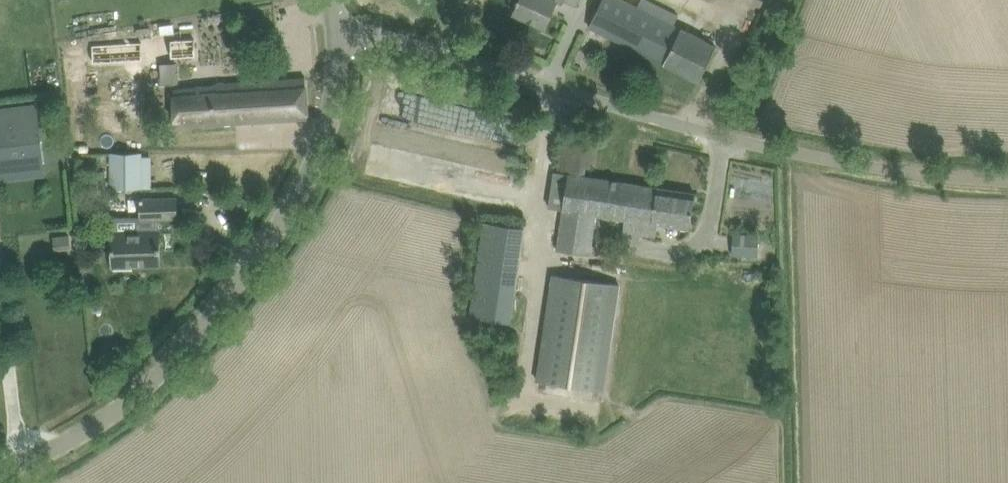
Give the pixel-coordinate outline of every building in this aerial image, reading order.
[(514,12),(544,26),(556,0),(563,3),(565,0),(520,0),(514,12)] [(599,32),(698,81),(715,45),(673,24),(678,14),(649,0),(641,0),(637,7),(623,0),(601,0),(588,27),(599,32)] [(145,62),(144,44),(95,48),(96,65),(145,62)] [(305,77),(238,81),(216,82),(216,86),(175,89),(177,126),(308,118),(305,77)] [(36,105),(0,109),(0,179),(44,174),(36,105)] [(110,152),(110,182),(110,187),(150,187),(150,173),(150,154),(142,154),(142,152),(110,152)] [(421,183),(424,165),(377,157),(374,176),(421,183)] [(690,227),(692,212),(695,192),(554,171),(549,205),(563,208),(557,250),(590,255),(597,213),(627,217),(625,231),(656,236),(658,222),(690,227)] [(143,231),(130,231),(111,232),(112,266),(160,265),(159,218),(176,218),(176,198),(143,199),(143,231)] [(470,317),(510,323),(524,228),(484,222),(470,317)] [(70,233),(54,235),(55,248),(71,246),(70,233)] [(733,235),(732,255),(732,256),(756,258),(758,237),(733,235)] [(537,380),(604,390),(620,284),(554,273),(537,380)]
